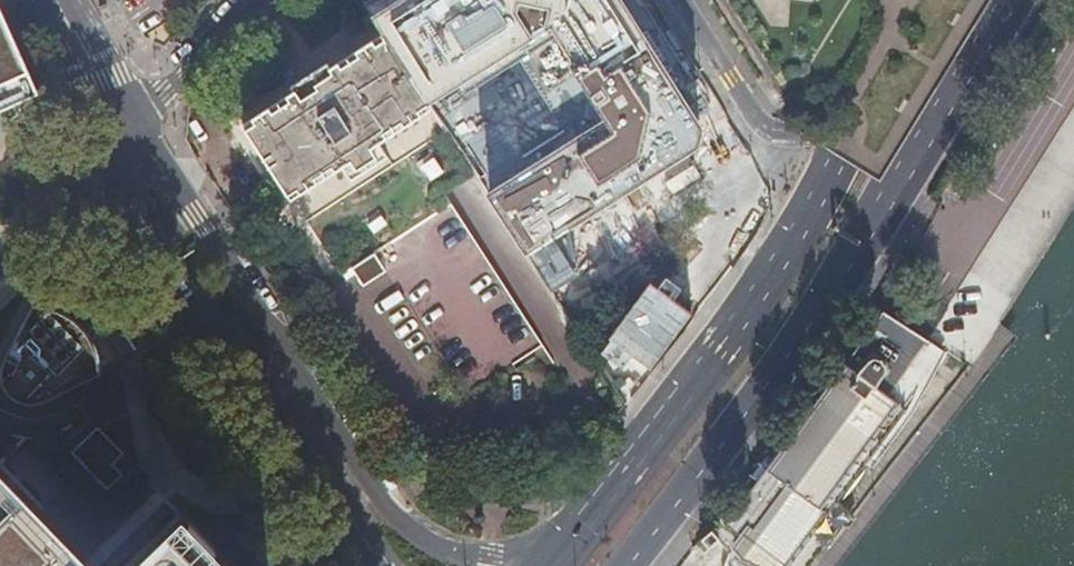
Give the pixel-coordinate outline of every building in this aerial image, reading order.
[(8,125),(44,89),(3,0),(0,0),(0,133),(8,125)] [(375,19),(383,32),(410,74),(461,42),(466,50),(502,27),(498,20),(511,12),(514,0),(405,0),(375,19)] [(553,1),(550,16),(583,69),(576,73),(606,120),(502,186),(505,190),(491,199),(511,230),(516,227),(529,247),(668,158),(669,159),(696,143),(683,141),(685,125),(698,127),(682,103),(680,105),(615,0),(547,0),(553,1)] [(410,74),(383,32),(241,122),(289,197),(312,182),(309,177),(317,172),(320,177),(342,163),(348,173),(384,150),(378,140),(386,135),(382,129),(427,101),(410,74)] [(374,251),(351,266),(362,283),(385,268),(374,251)] [(550,291),(563,310),(569,279),(550,291)] [(943,348),(873,302),(709,523),(739,560),(753,565),(788,565),(862,463),(903,406),(943,348)] [(100,374),(99,363),(95,348),(89,335),(80,325),(72,317),(59,310),(39,306),(32,307),(3,364),(0,376),(0,380),(1,386),(7,396),(18,404),(28,407),(42,404),(100,374)] [(69,452),(91,478),(121,452),(98,427),(69,452)] [(0,464),(0,565),(97,565),(0,464)] [(182,514),(127,565),(232,565),(182,514)] [(710,528),(699,536),(707,545),(717,537),(710,528)]
